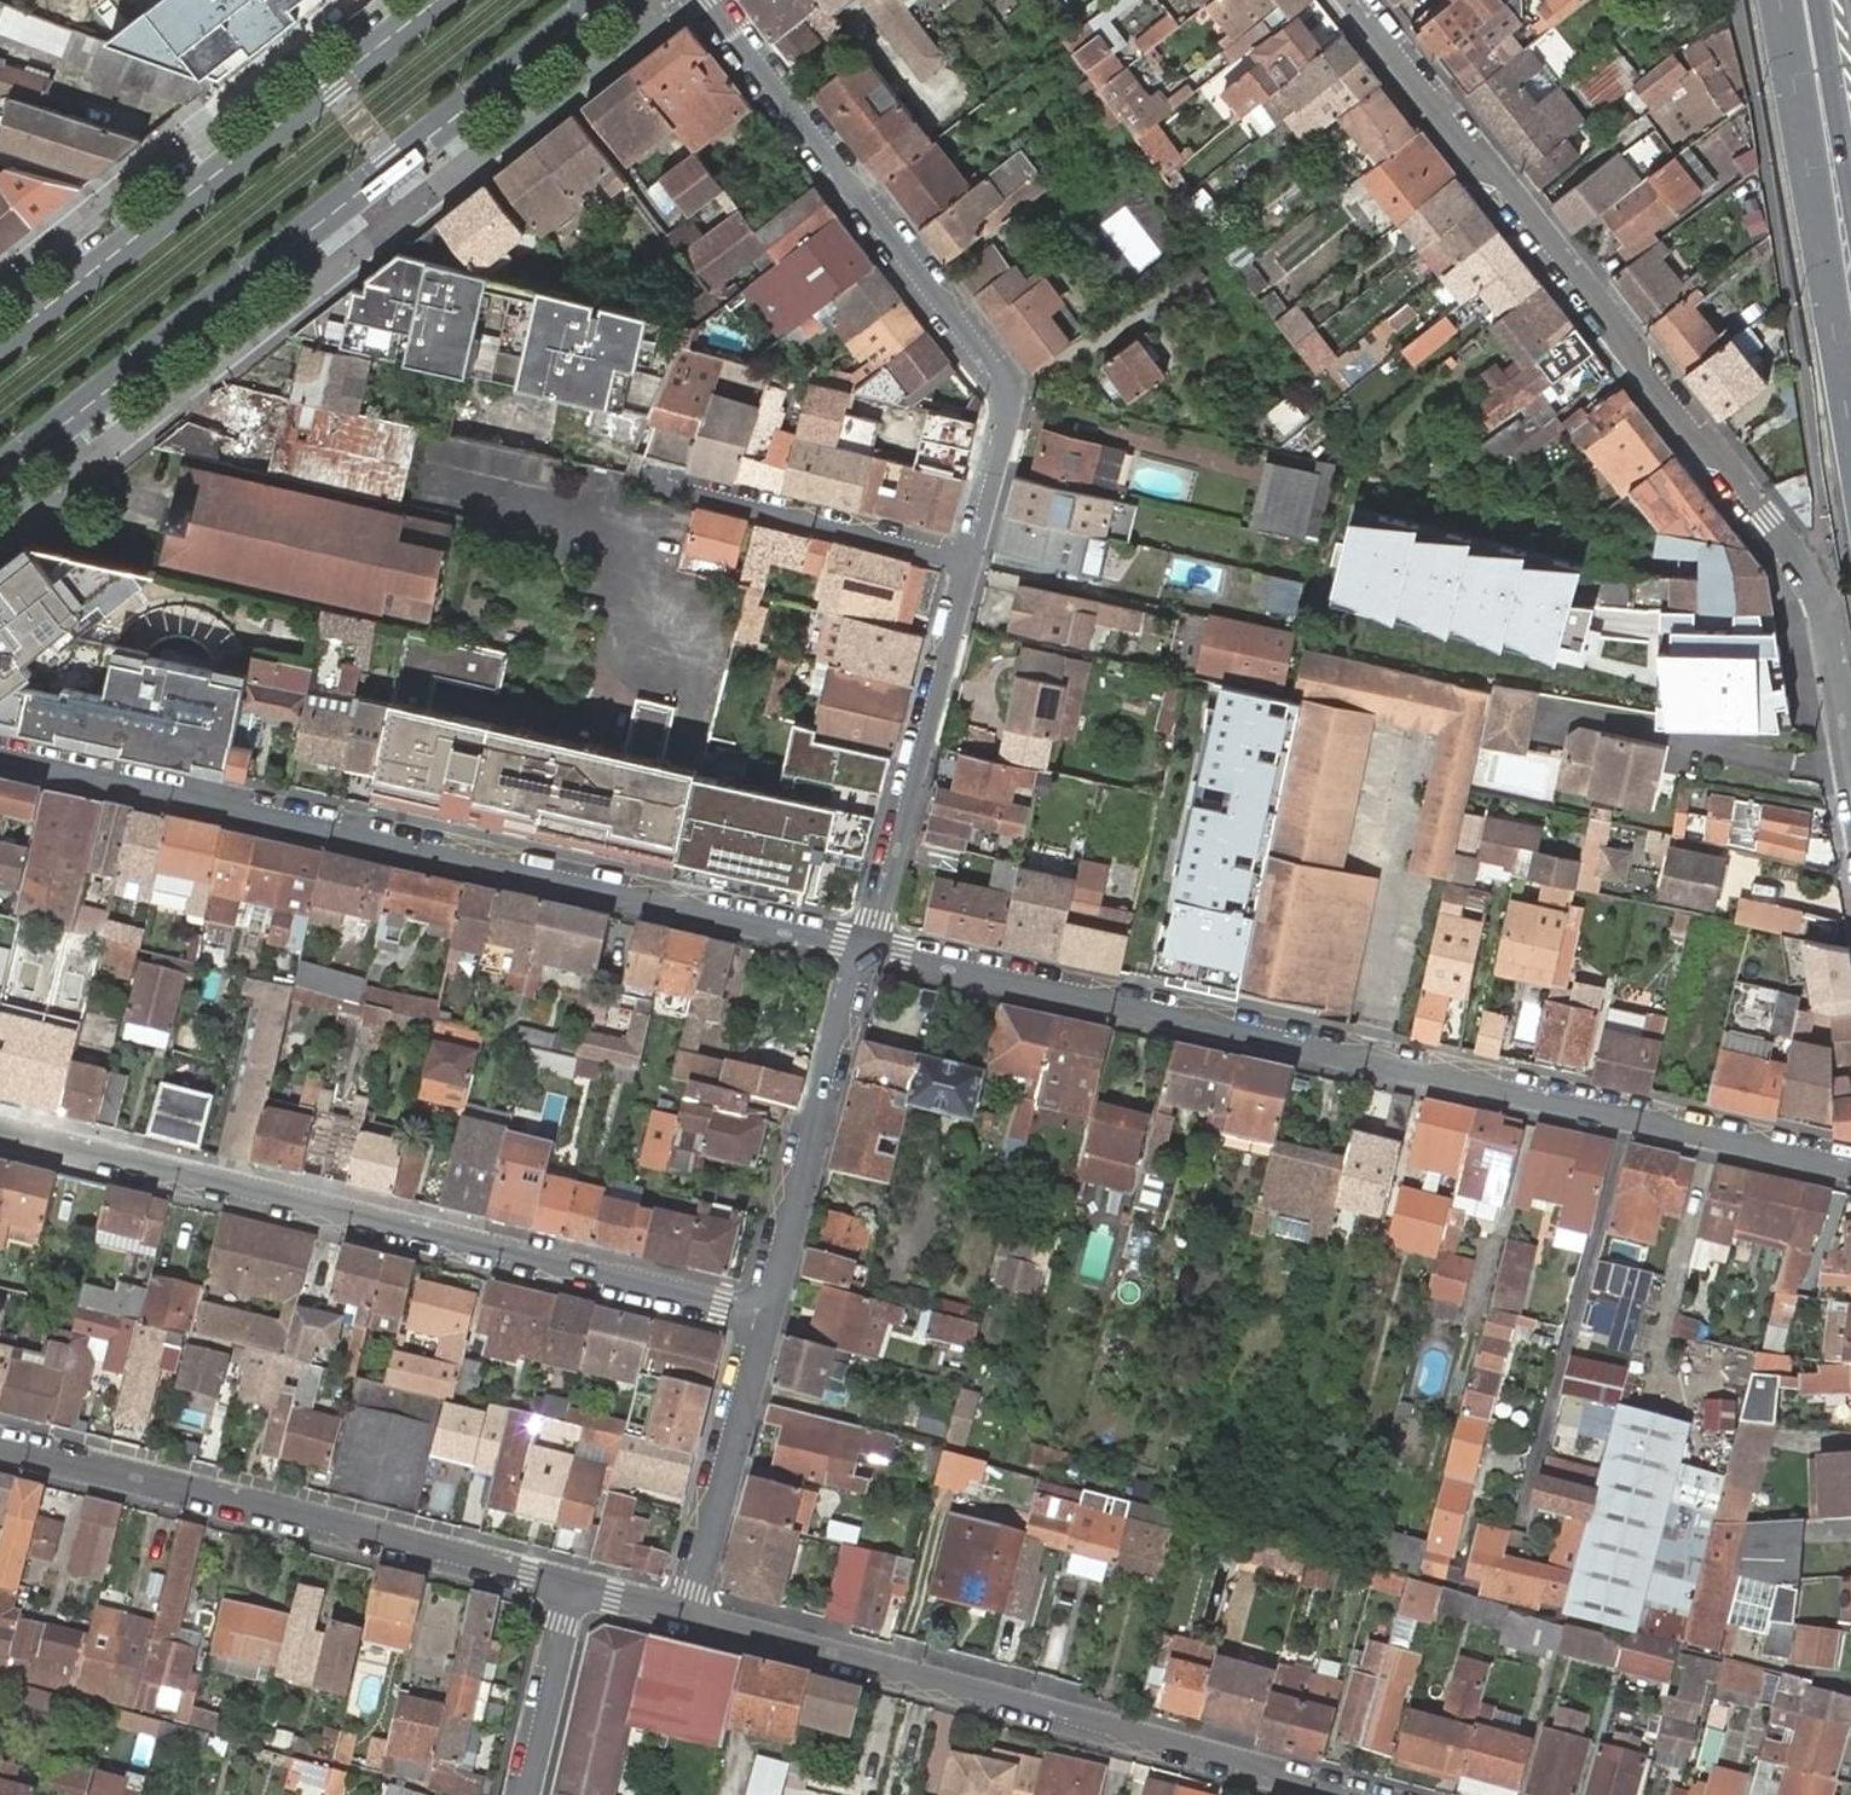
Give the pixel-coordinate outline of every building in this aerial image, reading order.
[(113,38),(217,73),(309,0),(159,0),(113,38)] [(775,38),(793,62),(821,41),(815,32),(809,24),(803,17),(808,13),(814,21),(820,29),(826,37),(841,25),(839,23),(832,14),(830,11),(822,2),(821,0),(745,0),(775,38)] [(822,2),(830,11),(832,14),(837,10),(850,1),(850,0),(821,0),(822,2)] [(903,0),(873,0),(866,5),(902,51),(927,32),(907,6),(903,0)] [(1065,37),(1102,86),(1124,68),(1103,40),(1117,29),(1110,19),(1121,10),(1113,0),(1103,7),(1104,9),(1065,37)] [(1220,0),(1211,0),(1209,2),(1238,39),(1246,33),(1220,0)] [(1246,33),(1282,4),(1291,16),(1310,0),(1220,0),(1246,33)] [(1438,57),(1506,2),(1504,0),(1456,0),(1457,0),(1418,31),(1438,57)] [(1438,57),(1454,77),(1493,44),(1521,22),(1520,0),(1509,0),(1506,2),(1438,57)] [(1521,22),(1529,16),(1523,9),(1528,5),(1534,0),(1520,0),(1521,22)] [(1541,8),(1554,25),(1576,6),(1583,0),(1551,0),(1541,8)] [(218,81),(158,62),(2,9),(0,15),(0,37),(76,64),(76,67),(188,104),(218,81)] [(1283,82),(1320,53),(1295,19),(1255,51),(1262,60),(1225,90),(1243,113),(1260,100),(1283,82)] [(736,116),(751,105),(709,51),(688,25),(632,70),(652,95),(674,125),(683,137),(690,146),(698,140),(692,130),(726,103),(736,116)] [(1135,42),(1144,53),(1164,37),(1156,26),(1135,42)] [(1362,57),(1344,34),(1320,53),(1283,82),(1260,100),(1276,124),(1281,120),(1301,104),(1312,96),(1362,57)] [(1063,38),(1045,53),(1053,63),(1071,48),(1063,38)] [(1507,63),(1467,94),(1526,169),(1565,138),(1619,95),(1635,83),(1606,47),(1580,67),(1573,82),(1561,101),(1535,68),(1552,55),(1539,38),(1507,63)] [(1687,49),(1725,109),(1742,98),(1726,74),(1738,71),(1733,52),(1715,55),(1704,38),(1687,49)] [(1493,44),(1454,77),(1467,94),(1507,63),(1493,44)] [(1635,83),(1619,95),(1638,119),(1652,109),(1654,112),(1677,93),(1670,82),(1686,69),(1672,53),(1668,54),(1635,83)] [(864,55),(816,92),(868,159),(915,121),(901,103),(880,119),(861,94),(881,78),(876,71),(864,55)] [(1573,82),(1552,55),(1535,68),(1561,101),(1573,82)] [(1382,83),(1362,57),(1312,96),(1316,102),(1286,126),(1302,146),(1332,122),(1342,114),(1382,83)] [(1124,68),(1102,86),(1139,135),(1141,133),(1153,123),(1161,117),(1195,90),(1188,81),(1168,98),(1160,87),(1150,94),(1128,65),(1124,68)] [(14,98),(44,107),(50,82),(4,69),(5,67),(0,66),(0,93),(14,98)] [(628,162),(674,125),(652,95),(632,70),(585,106),(628,162)] [(1075,91),(1083,101),(1085,99),(1100,87),(1093,77),(1075,91)] [(1419,129),(1382,83),(1342,114),(1379,161),(1419,129)] [(1100,87),(1085,99),(1109,129),(1124,118),(1100,87)] [(1286,126),(1316,102),(1312,96),(1301,104),(1281,120),(1286,126)] [(0,142),(99,174),(144,139),(82,119),(44,107),(14,98),(10,110),(7,122),(4,131),(0,142)] [(144,139),(162,124),(100,104),(98,110),(86,106),(82,119),(144,139)] [(579,202),(591,216),(604,207),(592,191),(587,184),(600,173),(605,179),(614,191),(626,181),(612,164),(575,114),(534,147),(573,194),(579,202)] [(1642,126),(1638,119),(1632,123),(1637,130),(1642,126)] [(1182,161),(1153,123),(1141,133),(1169,171),(1182,161)] [(1456,177),(1419,129),(1379,161),(1364,172),(1401,220),(1402,219),(1417,208),(1456,177)] [(1565,138),(1526,169),(1540,187),(1579,156),(1565,138)] [(931,142),(883,179),(922,227),(971,189),(955,168),(949,161),(933,140),(931,142)] [(534,147),(497,176),(541,232),(557,219),(568,210),(579,202),(573,194),(534,147)] [(1712,184),(1685,148),(1675,155),(1702,191),(1712,184)] [(971,189),(922,227),(947,260),(983,231),(1045,183),(1034,169),(1019,150),(985,177),(971,189)] [(731,215),(738,210),(723,190),(697,155),(694,151),(660,178),(689,216),(716,196),(731,215)] [(1603,166),(1554,205),(1574,230),(1602,209),(1651,173),(1653,172),(1636,151),(1608,173),(1603,166)] [(1675,155),(1653,172),(1651,173),(1602,209),(1627,243),(1622,247),(1632,261),(1660,240),(1661,239),(1652,228),(1678,209),(1702,191),(1675,155)] [(34,226),(84,186),(9,169),(0,176),(0,182),(34,226)] [(1477,204),(1456,177),(1417,208),(1402,219),(1423,246),(1438,235),(1477,204)] [(34,226),(0,182),(0,236),(8,246),(34,226)] [(440,221),(401,252),(468,269),(470,262),(474,267),(478,267),(479,267),(504,247),(515,238),(525,230),(488,183),(440,221)] [(778,262),(837,216),(815,188),(756,233),(778,262)] [(1499,231),(1477,204),(1438,235),(1423,246),(1423,247),(1437,265),(1444,274),(1459,262),(1499,231)] [(766,271),(778,262),(756,233),(738,210),(731,215),(682,253),(708,288),(710,291),(754,257),(766,271)] [(624,408),(651,414),(678,344),(706,352),(724,356),(748,362),(799,323),(814,311),(834,296),(875,264),(837,216),(778,262),(766,271),(721,305),(696,325),(693,324),(665,317),(586,298),(492,274),(490,274),(483,272),(468,269),(401,252),(296,334),(416,362),(460,372),(463,373),(464,373),(472,375),(598,402),(624,408)] [(1520,258),(1499,231),(1459,262),(1444,274),(1441,277),(1461,304),(1480,289),(1520,258)] [(1238,233),(1221,246),(1239,270),(1250,261),(1256,257),(1238,233)] [(1632,261),(1611,277),(1650,326),(1698,288),(1705,283),(1697,273),(1682,284),(1661,257),(1668,251),(1660,240),(1632,261)] [(996,248),(959,277),(991,318),(1044,276),(1046,275),(1041,268),(1027,279),(1014,264),(1011,266),(996,248)] [(1541,285),(1520,258),(1480,289),(1502,316),(1541,285)] [(1250,261),(1239,270),(1256,293),(1268,284),(1250,261)] [(846,341),(860,330),(901,298),(875,264),(834,296),(814,311),(799,323),(808,335),(824,323),(819,317),(839,302),(844,310),(831,320),(846,341)] [(1044,276),(991,318),(1032,371),(1070,340),(1066,335),(1061,339),(1039,310),(1044,306),(1055,298),(1060,294),(1044,276)] [(1518,357),(1525,366),(1535,357),(1574,327),(1541,285),(1502,316),(1492,323),(1518,357)] [(682,309),(693,324),(696,325),(721,305),(710,291),(708,288),(682,309)] [(1687,373),(1734,338),(1727,329),(1718,335),(1699,310),(1695,305),(1705,297),(1698,288),(1650,326),(1687,373)] [(1274,290),(1261,300),(1275,318),(1287,309),(1274,290)] [(827,380),(856,387),(886,363),(927,332),(901,298),(860,330),(879,354),(854,373),(833,368),(827,380)] [(819,317),(824,323),(831,320),(844,310),(839,302),(819,317)] [(1416,314),(1407,303),(1387,319),(1396,329),(1416,314)] [(1707,304),(1699,310),(1718,335),(1727,329),(1707,304)] [(1281,321),(1297,341),(1314,327),(1298,307),(1281,321)] [(1456,329),(1445,316),(1428,329),(1422,334),(1401,351),(1411,364),(1456,329)] [(1422,334),(1428,329),(1424,323),(1417,328),(1422,334)] [(1476,456),(1489,473),(1559,414),(1610,372),(1593,352),(1574,327),(1535,357),(1537,360),(1478,407),(1479,408),(1474,412),(1478,417),(1483,414),(1494,428),(1521,407),(1531,420),(1523,427),(1520,423),(1476,456)] [(1126,388),(1133,397),(1167,371),(1145,343),(1153,336),(1147,328),(1139,335),(1105,361),(1113,371),(1126,388)] [(908,393),(950,361),(927,332),(886,363),(856,387),(893,397),(904,388),(908,393)] [(1687,373),(1722,417),(1768,381),(1762,373),(1748,356),(1734,338),(1687,373)] [(372,358),(305,344),(293,398),(359,413),(363,396),(344,391),(348,372),(368,376),(372,358)] [(657,416),(646,454),(689,465),(699,434),(708,405),(712,393),(714,388),(724,356),(706,352),(678,344),(651,414),(657,416)] [(1509,378),(1525,366),(1518,357),(1502,370),(1509,378)] [(1478,375),(1492,392),(1509,378),(1502,370),(1496,361),(1478,375)] [(1126,388),(1113,371),(1100,381),(1113,399),(1126,388)] [(344,391),(363,396),(365,389),(366,383),(368,376),(348,372),(344,391)] [(450,434),(559,457),(564,432),(464,410),(472,375),(464,373),(463,373),(462,379),(456,408),(450,434)] [(744,455),(736,478),(776,488),(783,489),(789,467),(783,465),(780,464),(786,442),(783,437),(775,435),(783,414),(778,412),(784,397),(778,395),(780,386),(778,386),(780,379),(769,376),(767,383),(764,392),(760,406),(759,408),(752,429),(744,455)] [(789,467),(783,489),(858,508),(872,454),(834,444),(848,387),(812,378),(789,467)] [(1603,398),(1607,403),(1624,390),(1620,385),(1603,398)] [(1583,450),(1616,423),(1637,407),(1624,390),(1607,403),(1591,415),(1582,405),(1561,424),(1582,452),(1583,450)] [(699,434),(689,465),(712,471),(736,478),(744,455),(752,429),(759,408),(734,402),(735,399),(712,393),(708,405),(699,434)] [(966,418),(977,420),(983,403),(976,395),(965,417),(966,418)] [(1286,434),(1305,415),(1285,395),(1265,414),(1286,434)] [(617,437),(624,408),(598,402),(592,431),(617,437)] [(1637,407),(1616,423),(1583,450),(1621,498),(1631,490),(1675,456),(1637,407)] [(1046,429),(1035,470),(1086,484),(1111,491),(1122,451),(1097,444),(1046,429)] [(951,531),(965,477),(951,474),(872,454),(858,508),(951,531)] [(1702,538),(1748,548),(1675,456),(1631,490),(1662,529),(1702,538)] [(1251,528),(1299,539),(1314,472),(1266,461),(1251,528)] [(1328,504),(1334,463),(1320,461),(1315,502),(1328,504)] [(184,464),(183,467),(185,468),(181,485),(179,485),(179,486),(177,486),(176,489),(178,490),(176,501),(174,501),(173,504),(175,504),(172,519),(170,518),(169,522),(171,522),(168,533),(167,532),(166,536),(168,536),(167,538),(169,538),(165,555),(163,555),(162,561),(169,562),(169,560),(186,564),(186,566),(191,567),(191,565),(219,571),(219,574),(223,574),(224,572),(251,578),(251,581),(256,582),(256,579),(284,585),(284,588),(289,589),(289,587),(316,593),(316,595),(321,596),(321,594),(349,600),(348,602),(353,604),(353,601),(381,607),(381,609),(385,610),(386,608),(405,613),(405,614),(410,616),(410,614),(427,618),(427,620),(433,621),(434,615),(433,615),(433,613),(437,596),(437,595),(440,596),(440,592),(438,591),(439,587),(441,587),(443,583),(440,582),(445,562),(447,563),(448,557),(446,557),(447,552),(449,553),(450,548),(448,547),(448,546),(452,529),(453,529),(455,524),(448,522),(447,524),(430,520),(430,518),(425,517),(425,519),(406,514),(406,512),(402,511),(401,513),(373,507),(374,505),(368,503),(368,506),(341,500),(341,497),(337,496),(336,498),(309,492),(309,490),(304,489),(304,491),(276,485),(277,482),(272,481),(271,484),(244,477),(244,475),(240,474),(239,476),(211,470),(212,468),(207,466),(206,469),(189,465),(190,463),(186,462),(186,465),(184,464)] [(1806,472),(1773,484),(1811,535),(1815,529),(1806,472)] [(1017,474),(1006,512),(1045,521),(1050,500),(1074,505),(1069,526),(1089,531),(1106,534),(1115,496),(1017,474)] [(996,549),(1079,568),(1089,531),(1069,526),(1074,505),(1050,500),(1045,521),(1006,512),(996,549)] [(734,562),(744,521),(696,510),(692,530),(683,567),(698,570),(701,555),(734,562)] [(1583,565),(1358,511),(1333,607),(1588,671),(1600,628),(1658,629),(1659,724),(1793,728),(1773,610),(1680,608),(1650,607),(1573,600),(1583,565)] [(1598,515),(1591,538),(1605,541),(1609,527),(1623,530),(1620,544),(1656,551),(1661,529),(1598,515)] [(777,530),(756,524),(742,581),(752,583),(750,590),(759,592),(761,585),(763,586),(770,558),(805,567),(829,574),(820,609),(829,612),(836,613),(848,616),(895,628),(911,564),(836,544),(812,539),(777,530)] [(1773,610),(1767,573),(1748,548),(1702,538),(1662,529),(1661,529),(1656,551),(1702,554),(1701,577),(1681,576),(1680,608),(1701,608),(1773,610)] [(0,566),(0,636),(8,628),(20,632),(6,696),(17,698),(19,692),(41,697),(34,731),(111,748),(120,706),(137,629),(167,635),(193,641),(196,642),(198,642),(215,646),(229,649),(254,655),(261,657),(313,669),(320,632),(324,609),(264,596),(35,543),(31,542),(0,566)] [(907,631),(924,567),(911,564),(895,628),(907,631)] [(1650,607),(1680,608),(1681,576),(1637,575),(1583,565),(1573,600),(1650,607)] [(1261,602),(1296,610),(1303,579),(1268,571),(1261,602)] [(1070,641),(1076,615),(1095,619),(1138,629),(1142,609),(1089,597),(1024,582),(1013,629),(1070,641)] [(767,609),(747,602),(736,640),(753,644),(757,645),(767,609)] [(378,620),(324,609),(320,632),(360,640),(355,666),(361,667),(368,669),(378,620)] [(837,664),(911,682),(923,636),(907,631),(895,628),(848,616),(836,613),(829,612),(817,659),(833,663),(837,664)] [(1095,619),(1076,615),(1070,641),(1089,646),(1095,619)] [(1198,668),(1285,687),(1297,635),(1210,616),(1198,668)] [(161,711),(151,757),(171,762),(178,732),(182,711),(183,710),(186,695),(169,693),(179,649),(194,652),(196,642),(193,641),(167,635),(137,629),(120,706),(145,710),(149,709),(161,711)] [(509,653),(409,630),(393,703),(378,772),(378,773),(681,841),(699,768),(663,760),(674,708),(637,699),(626,751),(494,722),(509,653)] [(227,659),(229,649),(215,646),(213,656),(227,659)] [(1083,661),(1024,648),(1019,673),(1013,696),(1012,703),(1007,725),(1001,754),(1045,764),(1051,735),(1057,736),(1068,684),(1078,686),(1083,661)] [(1375,717),(1378,706),(1338,696),(1299,687),(1305,648),(1300,657),(1289,698),(1307,702),(1375,717)] [(1338,696),(1347,658),(1305,648),(1299,687),(1338,696)] [(773,681),(787,685),(795,654),(782,650),(773,681)] [(267,712),(303,720),(306,703),(313,669),(261,657),(254,655),(243,707),(235,745),(228,774),(248,779),(255,749),(260,745),(267,712)] [(1446,723),(1455,684),(1347,658),(1338,696),(1378,706),(1446,723)] [(1091,663),(1083,661),(1078,686),(1068,684),(1057,736),(1075,741),(1091,663)] [(825,696),(902,715),(911,682),(837,664),(833,663),(825,696)] [(303,720),(296,757),(348,766),(360,713),(354,713),(357,696),(361,667),(355,666),(345,665),(339,710),(306,703),(303,720)] [(778,715),(787,685),(773,681),(765,711),(778,715)] [(1167,741),(1174,742),(1176,734),(1187,688),(1173,684),(1162,731),(1169,733),(1167,741)] [(1470,789),(1481,740),(1492,693),(1455,684),(1446,723),(1412,868),(1414,868),(1410,887),(1445,895),(1449,882),(1450,876),(1457,846),(1465,812),(1470,789)] [(1238,997),(1241,988),(1271,854),(1307,702),(1289,698),(1224,685),(1178,897),(1186,899),(1171,965),(1192,970),(1188,986),(1238,997)] [(1524,750),(1537,692),(1493,685),(1492,693),(1481,740),(1524,750)] [(360,713),(348,766),(378,772),(393,703),(357,696),(354,713),(360,713)] [(860,746),(892,754),(902,715),(825,696),(818,727),(826,729),(826,731),(862,739),(860,746)] [(1307,702),(1271,854),(1340,870),(1375,717),(1307,702)] [(178,732),(171,762),(228,774),(235,745),(209,739),(203,738),(192,736),(197,713),(183,710),(182,711),(178,732)] [(863,864),(892,754),(860,746),(862,739),(826,731),(826,729),(818,727),(799,721),(783,791),(759,785),(735,886),(804,901),(815,853),(863,864)] [(1570,733),(1558,784),(1651,807),(1664,747),(1577,728),(1570,733)] [(1182,736),(1179,735),(1176,734),(1174,742),(1181,744),(1182,736)] [(965,753),(957,787),(1006,798),(1008,798),(1016,764),(965,753)] [(1040,778),(1043,768),(1027,765),(1018,800),(1034,804),(1039,784),(1040,778)] [(676,873),(735,886),(759,785),(701,771),(676,873)] [(1671,834),(1681,836),(1691,786),(1682,784),(1671,834)] [(0,785),(0,816),(2,816),(9,786),(0,785)] [(928,841),(961,849),(965,850),(971,822),(1027,835),(1034,804),(1018,800),(1008,798),(1006,798),(1005,801),(939,786),(927,832),(922,830),(920,840),(928,841)] [(89,872),(105,808),(44,794),(30,852),(20,894),(13,920),(20,922),(74,934),(81,908),(89,872)] [(1712,795),(1705,835),(1729,840),(1758,847),(1803,860),(1810,813),(1737,800),(1712,795)] [(119,879),(134,814),(105,808),(89,872),(110,876),(106,895),(102,913),(81,908),(74,934),(103,941),(108,923),(110,915),(114,896),(115,894),(118,880),(119,879)] [(1483,816),(1465,812),(1457,846),(1475,849),(1483,816)] [(158,872),(168,822),(134,814),(119,879),(118,880),(115,894),(144,902),(152,903),(155,889),(158,872)] [(1611,820),(1591,815),(1581,861),(1574,887),(1599,893),(1605,867),(1601,865),(1611,820)] [(1513,873),(1516,874),(1547,881),(1574,887),(1581,861),(1536,850),(1540,827),(1488,817),(1480,857),(1515,864),(1513,873)] [(212,884),(221,833),(168,822),(158,872),(194,880),(191,897),(189,914),(206,917),(212,884)] [(974,851),(996,857),(1001,835),(979,830),(974,851)] [(270,937),(291,849),(256,841),(221,833),(212,884),(206,917),(205,922),(218,925),(236,929),(241,930),(247,932),(250,932),(255,907),(267,910),(262,935),(270,937)] [(928,841),(920,840),(914,859),(956,868),(961,849),(928,841)] [(616,841),(613,850),(671,868),(674,858),(616,841)] [(30,852),(21,850),(15,849),(0,846),(0,889),(20,894),(30,852)] [(1665,893),(1712,904),(1713,901),(1717,885),(1719,877),(1722,861),(1723,859),(1674,848),(1665,893)] [(310,924),(327,857),(291,849),(270,937),(269,943),(288,947),(290,935),(307,938),(310,924)] [(1319,1005),(1317,1014),(1345,1020),(1379,879),(1340,870),(1271,854),(1241,988),(1319,1005)] [(383,914),(394,872),(327,857),(310,924),(378,939),(383,914)] [(938,877),(927,928),(1001,945),(1020,866),(1021,862),(997,857),(990,889),(938,877)] [(1079,879),(1060,957),(1120,971),(1133,914),(1099,906),(1108,866),(1083,861),(1079,879)] [(1001,945),(1060,957),(1079,879),(1020,866),(1001,945)] [(191,897),(194,880),(158,872),(155,889),(191,897)] [(456,931),(466,887),(394,872),(383,914),(378,939),(391,943),(400,944),(406,920),(456,931)] [(1574,887),(1547,881),(1541,906),(1514,900),(1498,970),(1519,974),(1523,956),(1557,964),(1560,951),(1566,924),(1574,887)] [(1445,895),(1441,912),(1483,921),(1490,891),(1449,882),(1445,895)] [(484,955),(498,895),(466,887),(456,931),(452,948),(446,971),(455,973),(460,951),(484,955)] [(530,963),(544,904),(498,895),(484,955),(482,965),(496,968),(499,957),(501,949),(506,945),(512,946),(516,952),(514,961),(511,971),(524,974),(513,984),(501,1038),(512,1040),(515,1028),(523,996),(528,975),(530,963)] [(1745,897),(1741,923),(1806,937),(1835,943),(1838,918),(1745,897)] [(596,977),(610,919),(544,904),(530,963),(528,975),(523,996),(533,999),(542,965),(585,975),(582,987),(577,1008),(588,1011),(590,1001),(593,990),(596,977)] [(1672,936),(1687,939),(1693,913),(1678,909),(1672,936)] [(1441,912),(1429,964),(1450,969),(1446,986),(1454,988),(1470,993),(1483,921),(1441,912)] [(143,932),(108,923),(103,941),(138,949),(143,932)] [(1549,999),(1537,1050),(1587,1061),(1598,1011),(1572,1005),(1562,1002),(1573,954),(1579,927),(1566,924),(1560,951),(1557,964),(1553,982),(1549,999)] [(655,990),(669,932),(639,926),(625,984),(643,987),(640,999),(646,1001),(645,1006),(651,1008),(652,1002),(655,990)] [(695,992),(709,941),(669,932),(655,990),(675,994),(670,1013),(687,1018),(691,998),(694,999),(695,992)] [(1806,937),(1817,1009),(1833,1013),(1850,1012),(1850,956),(1850,947),(1835,943),(1806,937)] [(138,949),(103,941),(99,959),(122,965),(120,975),(131,978),(134,968),(138,949)] [(745,1097),(752,1069),(696,1055),(705,1021),(716,1023),(723,998),(725,990),(731,967),(736,947),(709,941),(695,992),(694,999),(679,1051),(672,1079),(691,1084),(745,1097)] [(26,1107),(43,1111),(61,1116),(73,1066),(75,1055),(79,1040),(61,1036),(44,1031),(62,959),(62,956),(14,945),(14,947),(12,953),(0,1004),(0,1101),(26,1107)] [(12,953),(0,950),(0,1004),(12,953)] [(197,965),(153,953),(148,969),(140,967),(121,1040),(165,1051),(184,979),(192,981),(197,965)] [(1519,974),(1553,982),(1557,964),(1523,956),(1519,974)] [(366,989),(367,985),(301,964),(296,983),(296,985),(343,1000),(362,1007),(366,989)] [(1429,964),(1413,1035),(1441,1041),(1454,988),(1446,986),(1450,969),(1429,964)] [(284,986),(259,984),(245,980),(242,994),(257,998),(267,1000),(264,1012),(230,1157),(253,1163),(266,1112),(269,1097),(288,1017),(292,1000),(293,998),(295,989),(284,986)] [(296,985),(296,983),(286,980),(284,986),(295,989),(296,985)] [(1575,980),(1572,1005),(1598,1011),(1604,986),(1575,980)] [(343,1000),(296,985),(295,989),(293,998),(292,1000),(339,1015),(343,1000)] [(439,1004),(380,992),(366,989),(362,1007),(369,1008),(392,1013),(434,1022),(439,1004)] [(1796,1033),(1803,1004),(1805,993),(1785,989),(1776,1027),(1796,1033)] [(267,1000),(257,998),(220,1154),(230,1157),(264,1012),(267,1000)] [(369,1008),(362,1007),(343,1000),(339,1015),(338,1019),(365,1025),(361,1042),(383,1047),(388,1026),(392,1013),(369,1008)] [(1789,1062),(1779,1104),(1835,1116),(1834,1075),(1834,1048),(1811,1042),(1814,1023),(1817,1009),(1812,1007),(1803,1004),(1796,1033),(1789,1062)] [(1604,1029),(1593,1075),(1651,1088),(1668,1018),(1647,1013),(1609,1005),(1604,1029)] [(1059,1018),(1003,1006),(987,1068),(1001,1071),(999,1077),(1008,1079),(1010,1073),(1032,1077),(1026,1097),(1024,1097),(1011,1136),(1004,1162),(1019,1166),(1026,1142),(1026,1141),(1034,1110),(1038,1097),(1042,1080),(1059,1018)] [(1817,1009),(1814,1023),(1833,1028),(1833,1013),(1817,1009)] [(1508,1017),(1484,1012),(1475,1049),(1499,1055),(1508,1017)] [(1846,1073),(1844,1060),(1850,1059),(1850,1012),(1833,1013),(1833,1028),(1834,1048),(1834,1075),(1846,1073)] [(434,1022),(392,1013),(388,1026),(433,1035),(434,1031),(436,1022),(434,1022)] [(649,1016),(635,1013),(628,1043),(583,1032),(581,1041),(577,1056),(607,1063),(636,1070),(642,1046),(649,1016)] [(1111,1030),(1059,1018),(1042,1080),(1038,1097),(1048,1100),(1091,1111),(1095,1093),(1111,1030)] [(468,1030),(436,1022),(434,1031),(444,1034),(442,1044),(475,1052),(479,1053),(480,1049),(484,1034),(468,1030)] [(577,1056),(581,1041),(554,1035),(553,1037),(515,1028),(512,1040),(530,1045),(531,1045),(539,1047),(575,1056),(577,1056)] [(444,1034),(434,1031),(433,1035),(432,1041),(433,1042),(425,1074),(419,1098),(461,1109),(467,1086),(475,1052),(442,1044),(444,1034)] [(1718,1067),(1710,1101),(1759,1112),(1776,1116),(1779,1104),(1789,1062),(1771,1059),(1775,1042),(1726,1031),(1723,1043),(1722,1048),(1718,1067)] [(922,1057),(865,1044),(832,1171),(889,1186),(905,1123),(910,1105),(922,1057)] [(539,1047),(531,1045),(526,1066),(570,1076),(575,1056),(539,1047)] [(1243,1059),(1177,1045),(1162,1104),(1143,1173),(1141,1180),(1140,1183),(1139,1187),(1134,1209),(1147,1212),(1154,1187),(1158,1166),(1172,1107),(1183,1109),(1193,1111),(1227,1119),(1243,1059)] [(73,1066),(61,1116),(96,1124),(108,1074),(111,1063),(100,1060),(97,1071),(80,1068),(83,1056),(75,1055),(73,1066)] [(97,1071),(100,1060),(101,1059),(83,1055),(83,1056),(80,1068),(97,1071)] [(607,1063),(577,1056),(573,1075),(603,1082),(603,1080),(607,1063)] [(804,1083),(810,1061),(798,1057),(793,1079),(752,1069),(745,1097),(786,1107),(797,1110),(804,1083)] [(985,1072),(922,1057),(910,1105),(905,1123),(915,1125),(919,1108),(973,1120),(985,1072)] [(1295,1071),(1243,1059),(1227,1119),(1223,1137),(1274,1148),(1276,1142),(1295,1071)] [(636,1070),(607,1063),(603,1080),(631,1088),(636,1070)] [(1848,1073),(1846,1073),(1834,1075),(1835,1116),(1836,1129),(1850,1133),(1850,1072),(1848,1073)] [(108,1074),(96,1124),(114,1129),(127,1078),(108,1074)] [(303,1105),(269,1097),(266,1112),(253,1163),(302,1174),(314,1123),(316,1112),(317,1108),(321,1091),(324,1082),(309,1078),(303,1105)] [(149,1137),(202,1150),(216,1097),(164,1084),(149,1137)] [(781,1125),(786,1107),(745,1097),(691,1084),(686,1101),(682,1117),(669,1168),(699,1176),(704,1154),(757,1167),(768,1121),(781,1125)] [(302,1174),(349,1186),(366,1117),(364,1116),(365,1110),(358,1108),(356,1115),(355,1115),(354,1121),(328,1115),(333,1097),(333,1094),(321,1091),(317,1108),(316,1112),(314,1123),(302,1174)] [(1414,1098),(1395,1093),(1386,1126),(1405,1130),(1414,1098)] [(355,1115),(358,1103),(333,1097),(328,1115),(354,1121),(355,1115)] [(367,1112),(369,1102),(359,1100),(358,1103),(355,1115),(356,1115),(358,1108),(365,1110),(364,1116),(366,1117),(367,1112)] [(1091,1111),(1048,1100),(1047,1104),(1090,1115),(1091,1111)] [(1476,1112),(1426,1100),(1409,1158),(1418,1160),(1417,1166),(1446,1172),(1433,1221),(1447,1224),(1449,1216),(1461,1170),(1476,1112)] [(1119,1109),(1098,1104),(1086,1153),(1080,1174),(1133,1188),(1138,1167),(1151,1118),(1129,1112),(1119,1109)] [(682,1117),(654,1110),(641,1169),(667,1175),(669,1168),(682,1117)] [(984,1111),(980,1126),(988,1128),(992,1113),(984,1111)] [(349,1186),(393,1196),(405,1150),(406,1146),(411,1122),(401,1120),(395,1144),(371,1137),(376,1114),(367,1112),(366,1117),(349,1186)] [(1503,1118),(1476,1112),(1461,1170),(1468,1171),(1455,1218),(1449,1216),(1447,1224),(1445,1229),(1443,1240),(1428,1296),(1461,1304),(1472,1263),(1452,1258),(1462,1220),(1476,1224),(1496,1229),(1520,1137),(1499,1132),(1503,1118)] [(395,1144),(401,1120),(376,1114),(371,1137),(395,1144)] [(1523,1122),(1503,1118),(1499,1132),(1520,1137),(1523,1122)] [(510,1130),(463,1119),(441,1208),(488,1219),(510,1132),(510,1130)] [(1584,1136),(1538,1126),(1524,1179),(1517,1207),(1528,1209),(1531,1198),(1566,1206),(1570,1189),(1584,1136)] [(548,1176),(556,1144),(510,1132),(488,1219),(535,1231),(548,1176)] [(1355,1135),(1348,1160),(1340,1190),(1336,1205),(1332,1219),(1329,1229),(1342,1232),(1349,1209),(1350,1202),(1376,1209),(1384,1211),(1386,1201),(1391,1184),(1401,1145),(1355,1135)] [(1613,1142),(1584,1136),(1570,1189),(1566,1206),(1560,1227),(1556,1242),(1584,1249),(1588,1233),(1613,1142)] [(1348,1160),(1276,1142),(1274,1148),(1259,1204),(1257,1212),(1251,1235),(1263,1238),(1269,1215),(1275,1216),(1278,1205),(1282,1191),(1320,1200),(1316,1214),(1332,1219),(1336,1205),(1340,1190),(1348,1160)] [(1682,1158),(1630,1146),(1608,1232),(1633,1239),(1640,1210),(1664,1216),(1682,1220),(1698,1161),(1682,1158)] [(423,1154),(405,1150),(393,1196),(412,1201),(423,1154)] [(13,1167),(0,1163),(0,1221),(13,1167)] [(1751,1173),(1718,1166),(1698,1240),(1691,1267),(1703,1269),(1706,1258),(1726,1263),(1730,1248),(1751,1173)] [(13,1167),(0,1221),(0,1238),(6,1239),(9,1226),(34,1232),(30,1246),(40,1247),(44,1234),(57,1177),(13,1167)] [(703,1177),(699,1176),(669,1168),(667,1175),(660,1201),(659,1203),(666,1205),(663,1214),(689,1220),(694,1201),(697,1202),(703,1177)] [(613,1181),(609,1200),(636,1207),(639,1196),(660,1201),(667,1175),(641,1169),(636,1187),(613,1181)] [(1806,1185),(1751,1173),(1730,1248),(1735,1250),(1742,1231),(1782,1243),(1777,1263),(1784,1265),(1806,1185)] [(548,1176),(535,1231),(565,1238),(578,1184),(548,1176)] [(578,1184),(565,1238),(594,1245),(605,1199),(607,1191),(578,1184)] [(1410,1189),(1391,1184),(1386,1201),(1384,1211),(1376,1238),(1396,1244),(1410,1189)] [(1833,1192),(1806,1185),(1784,1265),(1777,1292),(1793,1296),(1799,1274),(1805,1276),(1817,1235),(1821,1236),(1833,1192)] [(154,1201),(110,1190),(100,1231),(144,1242),(160,1246),(170,1205),(154,1201)] [(1316,1214),(1320,1200),(1282,1191),(1278,1205),(1316,1214)] [(609,1200),(605,1199),(594,1245),(630,1254),(642,1208),(636,1207),(609,1200)] [(688,1267),(705,1204),(697,1202),(694,1201),(689,1220),(663,1214),(666,1205),(659,1203),(657,1212),(646,1257),(688,1267)] [(688,1267),(728,1277),(744,1214),(705,1204),(688,1267)] [(1640,1210),(1633,1239),(1656,1245),(1664,1216),(1640,1210)] [(830,1212),(818,1254),(854,1263),(858,1245),(865,1247),(871,1223),(830,1212)] [(206,1282),(300,1305),(317,1240),(222,1217),(206,1282)] [(1447,1224),(1433,1221),(1429,1236),(1443,1240),(1445,1229),(1447,1224)] [(144,1242),(100,1231),(96,1245),(156,1260),(160,1246),(144,1242)] [(1002,1237),(996,1258),(1004,1260),(998,1283),(1033,1293),(1039,1268),(1011,1261),(1013,1255),(1008,1254),(1011,1240),(1002,1237)] [(1396,1244),(1376,1238),(1375,1244),(1395,1249),(1396,1244)] [(1532,1246),(1508,1239),(1505,1257),(1528,1264),(1532,1246)] [(1011,1261),(1039,1268),(1044,1248),(1011,1240),(1008,1254),(1013,1255),(1011,1261)] [(358,1375),(363,1354),(367,1338),(368,1330),(369,1329),(371,1318),(373,1309),(385,1257),(344,1247),(331,1299),(336,1300),(362,1307),(361,1311),(358,1326),(355,1336),(347,1373),(358,1375)] [(810,1251),(803,1278),(847,1289),(862,1293),(864,1284),(849,1280),(854,1263),(818,1254),(810,1251)] [(1843,1251),(1829,1253),(1824,1266),(1832,1266),(1832,1273),(1846,1274),(1843,1251)] [(400,1337),(402,1326),(404,1317),(416,1264),(385,1257),(373,1309),(371,1318),(369,1329),(368,1330),(400,1337)] [(1528,1264),(1505,1257),(1492,1307),(1518,1315),(1531,1264),(1528,1264)] [(1656,1275),(1599,1261),(1592,1288),(1622,1296),(1619,1309),(1588,1301),(1581,1326),(1609,1333),(1622,1337),(1619,1349),(1629,1351),(1632,1340),(1642,1301),(1649,1303),(1656,1275)] [(1846,1274),(1832,1273),(1823,1273),(1821,1286),(1850,1288),(1850,1274),(1846,1274)] [(144,1322),(186,1333),(186,1331),(193,1332),(195,1324),(188,1322),(196,1291),(196,1289),(154,1279),(144,1322)] [(465,1362),(465,1361),(469,1342),(467,1342),(479,1297),(420,1281),(406,1330),(440,1340),(436,1362),(395,1352),(388,1385),(446,1396),(457,1398),(457,1396),(458,1391),(461,1378),(465,1362)] [(484,1359),(507,1364),(524,1291),(490,1282),(476,1337),(488,1340),(484,1359)] [(864,1284),(862,1293),(925,1310),(931,1312),(934,1300),(865,1282),(864,1284)] [(137,1300),(86,1287),(81,1307),(141,1321),(149,1291),(140,1289),(137,1300)] [(827,1289),(811,1341),(879,1364),(889,1325),(899,1327),(904,1311),(874,1302),(827,1289)] [(188,1322),(195,1324),(199,1309),(200,1304),(203,1293),(196,1291),(188,1322)] [(533,1365),(543,1365),(560,1300),(524,1291),(507,1364),(533,1365)] [(1457,1321),(1461,1304),(1428,1296),(1423,1312),(1457,1321)] [(936,1299),(934,1313),(974,1323),(977,1309),(936,1299)] [(577,1378),(578,1374),(595,1308),(560,1300),(543,1365),(542,1369),(577,1378)] [(293,1333),(294,1326),(200,1304),(199,1309),(195,1324),(193,1332),(193,1334),(195,1335),(247,1348),(287,1358),(293,1333)] [(110,1393),(122,1396),(128,1374),(135,1347),(141,1321),(81,1307),(75,1331),(72,1341),(64,1375),(51,1425),(71,1430),(79,1399),(81,1389),(75,1388),(84,1352),(81,1352),(82,1346),(85,1334),(113,1341),(110,1353),(106,1368),(116,1371),(110,1393)] [(1503,1359),(1518,1315),(1492,1307),(1490,1307),(1478,1352),(1503,1359)] [(654,1322),(595,1308),(578,1374),(637,1388),(644,1360),(647,1347),(654,1322)] [(303,1362),(312,1364),(317,1345),(336,1350),(343,1322),(328,1317),(313,1314),(298,1310),(294,1326),(293,1333),(287,1358),(302,1362),(303,1362)] [(927,1335),(974,1348),(980,1325),(974,1323),(934,1313),(931,1312),(925,1310),(919,1334),(927,1335)] [(1682,1318),(1677,1337),(1699,1342),(1702,1322),(1682,1318)] [(166,1346),(184,1350),(188,1333),(186,1333),(144,1322),(142,1322),(118,1417),(146,1424),(160,1368),(166,1346)] [(688,1330),(654,1322),(647,1347),(644,1360),(641,1373),(666,1379),(711,1391),(725,1339),(688,1330)] [(18,1338),(1,1333),(0,1337),(0,1346),(15,1350),(18,1338)] [(1606,1346),(1619,1349),(1622,1337),(1609,1333),(1606,1346)] [(85,1334),(82,1346),(110,1353),(113,1341),(85,1334)] [(233,1356),(244,1359),(247,1348),(195,1335),(192,1350),(182,1387),(218,1396),(228,1358),(229,1353),(233,1356)] [(15,1350),(12,1362),(0,1410),(0,1413),(51,1425),(64,1375),(72,1341),(55,1336),(52,1346),(49,1358),(46,1371),(21,1364),(24,1352),(15,1350)] [(788,1337),(781,1362),(828,1375),(836,1377),(838,1371),(830,1369),(832,1361),(835,1350),(788,1337)] [(12,1362),(15,1350),(0,1346),(0,1410),(12,1362)] [(160,1368),(178,1373),(184,1350),(166,1346),(160,1368)] [(263,1453),(281,1457),(287,1432),(295,1398),(280,1395),(285,1374),(299,1377),(302,1362),(287,1358),(247,1348),(244,1359),(241,1371),(247,1373),(241,1398),(275,1406),(263,1453)] [(46,1371),(49,1358),(43,1357),(24,1352),(21,1364),(46,1371)] [(1503,1359),(1478,1352),(1462,1414),(1487,1421),(1503,1359)] [(1791,1379),(1793,1358),(1759,1355),(1758,1354),(1741,1419),(1774,1423),(1780,1378),(1791,1379)] [(1586,1402),(1619,1411),(1629,1375),(1573,1360),(1563,1396),(1586,1402)] [(461,1378),(458,1391),(477,1396),(484,1365),(465,1361),(465,1362),(461,1378)] [(828,1375),(781,1362),(775,1387),(822,1400),(825,1389),(826,1382),(835,1384),(836,1377),(828,1375)] [(650,1443),(695,1455),(711,1391),(666,1379),(641,1373),(637,1388),(635,1394),(661,1400),(655,1423),(653,1429),(650,1443)] [(330,1495),(416,1516),(429,1462),(446,1398),(388,1385),(357,1377),(330,1495)] [(283,1456),(328,1468),(341,1421),(312,1413),(318,1389),(301,1385),(295,1408),(296,1409),(283,1456)] [(954,1417),(949,1437),(966,1443),(971,1422),(978,1394),(962,1390),(954,1417)] [(1702,1428),(1733,1431),(1736,1398),(1704,1395),(1702,1428)] [(547,1401),(535,1398),(531,1414),(540,1416),(543,1417),(547,1401)] [(338,1412),(348,1414),(351,1402),(341,1400),(338,1412)] [(1619,1411),(1586,1402),(1578,1433),(1611,1441),(1619,1411)] [(505,1432),(506,1425),(510,1409),(495,1406),(484,1404),(483,1411),(450,1403),(429,1462),(493,1479),(505,1432)] [(947,1438),(955,1411),(926,1403),(919,1430),(947,1438)] [(786,1425),(776,1470),(806,1478),(824,1482),(865,1492),(869,1480),(854,1477),(860,1454),(892,1462),(898,1437),(770,1405),(766,1420),(786,1425)] [(581,1426),(624,1437),(627,1425),(569,1411),(566,1423),(581,1426)] [(1634,1630),(1667,1508),(1689,1429),(1619,1411),(1611,1441),(1602,1476),(1598,1492),(1583,1545),(1575,1576),(1566,1607),(1565,1611),(1634,1630)] [(1487,1421),(1462,1414),(1445,1474),(1427,1543),(1425,1549),(1420,1570),(1446,1577),(1459,1581),(1465,1560),(1452,1557),(1471,1482),(1487,1421)] [(579,1437),(581,1426),(566,1423),(543,1417),(540,1416),(538,1429),(571,1437),(567,1456),(570,1457),(574,1458),(577,1445),(579,1437)] [(1774,1423),(1741,1419),(1724,1486),(1715,1521),(1714,1524),(1743,1524),(1751,1489),(1757,1489),(1774,1423)] [(488,1505),(518,1513),(524,1487),(517,1485),(529,1430),(506,1425),(505,1432),(493,1479),(488,1505)] [(612,1486),(613,1482),(618,1464),(624,1437),(581,1426),(579,1437),(577,1445),(574,1458),(571,1470),(559,1523),(584,1529),(592,1531),(604,1483),(612,1486)] [(684,1496),(695,1455),(650,1443),(624,1437),(618,1464),(613,1482),(626,1486),(627,1480),(684,1496)] [(1030,1461),(1065,1470),(1070,1453),(1034,1444),(1030,1461)] [(938,1473),(944,1453),(945,1449),(930,1445),(924,1470),(938,1473)] [(571,1470),(574,1458),(570,1457),(567,1456),(533,1448),(530,1460),(571,1470)] [(974,1495),(983,1463),(944,1453),(938,1473),(938,1475),(935,1485),(974,1495)] [(1807,1461),(1809,1521),(1825,1521),(1850,1519),(1850,1457),(1807,1461)] [(559,1523),(571,1470),(530,1460),(524,1487),(518,1513),(559,1523)] [(1562,1539),(1583,1545),(1598,1492),(1602,1476),(1546,1460),(1542,1477),(1534,1507),(1568,1516),(1562,1539)] [(751,1477),(741,1516),(801,1532),(805,1533),(808,1522),(815,1495),(802,1491),(806,1478),(776,1470),(754,1464),(751,1477)] [(0,1475),(0,1549),(3,1539),(5,1528),(8,1517),(18,1479),(0,1475)] [(43,1485),(18,1479),(8,1517),(5,1528),(30,1535),(30,1538),(48,1543),(46,1551),(55,1554),(62,1527),(34,1520),(43,1485)] [(1068,1549),(1079,1506),(1083,1494),(1037,1481),(1034,1494),(1024,1533),(1023,1537),(1045,1543),(1068,1549)] [(664,1578),(669,1554),(641,1546),(648,1520),(631,1516),(635,1499),(610,1493),(600,1533),(593,1560),(664,1578)] [(124,1506),(86,1496),(73,1547),(81,1549),(102,1555),(110,1557),(124,1506)] [(1067,1552),(1115,1564),(1127,1518),(1130,1505),(1119,1503),(1115,1516),(1079,1506),(1068,1549),(1067,1552)] [(1714,1524),(1715,1521),(1667,1508),(1634,1630),(1683,1643),(1714,1524)] [(1023,1537),(1024,1533),(992,1525),(955,1515),(952,1525),(934,1594),(970,1604),(983,1607),(1003,1612),(1015,1566),(1023,1537)] [(801,1532),(741,1516),(725,1574),(738,1595),(781,1606),(801,1532)] [(1115,1564),(1162,1576),(1174,1531),(1127,1518),(1115,1564)] [(202,1525),(181,1520),(155,1621),(154,1627),(151,1639),(150,1643),(138,1692),(135,1703),(134,1705),(155,1710),(157,1701),(162,1682),(183,1688),(179,1706),(176,1717),(189,1721),(193,1707),(200,1675),(189,1673),(194,1650),(197,1637),(176,1631),(202,1525)] [(1743,1524),(1714,1524),(1683,1643),(1683,1645),(1731,1657),(1734,1648),(1764,1656),(1795,1660),(1794,1665),(1836,1670),(1842,1631),(1796,1624),(1797,1608),(1798,1593),(1799,1580),(1802,1522),(1747,1524),(1743,1524)] [(833,1525),(829,1539),(844,1542),(855,1545),(857,1530),(833,1525)] [(1427,1543),(1366,1527),(1359,1557),(1419,1574),(1420,1570),(1425,1549),(1427,1543)] [(1538,1600),(1566,1607),(1575,1576),(1549,1569),(1501,1556),(1507,1534),(1482,1527),(1476,1550),(1468,1575),(1485,1580),(1482,1594),(1536,1609),(1538,1600)] [(3,1539),(0,1549),(0,1585),(16,1589),(25,1552),(53,1560),(55,1554),(46,1551),(48,1543),(30,1538),(30,1535),(5,1528),(3,1539)] [(577,1556),(593,1560),(600,1533),(592,1531),(584,1529),(577,1556)] [(1003,1612),(1003,1614),(1025,1619),(1037,1572),(1045,1543),(1023,1537),(1015,1566),(1003,1612)] [(1310,1554),(1247,1537),(1240,1562),(1303,1579),(1310,1554)] [(1549,1569),(1575,1576),(1583,1545),(1562,1539),(1557,1538),(1549,1569)] [(844,1542),(823,1618),(849,1625),(870,1549),(855,1545),(844,1542)] [(915,1561),(875,1550),(855,1625),(879,1631),(892,1582),(908,1587),(915,1561)] [(1357,1561),(1344,1558),(1340,1572),(1370,1581),(1374,1566),(1357,1561)] [(1312,1559),(1305,1584),(1325,1589),(1332,1564),(1312,1559)] [(426,1581),(379,1569),(369,1612),(416,1623),(426,1581)] [(1440,1589),(1441,1587),(1411,1579),(1406,1581),(1397,1613),(1416,1618),(1418,1612),(1432,1616),(1433,1612),(1435,1605),(1440,1589)] [(17,1657),(11,1675),(21,1678),(36,1623),(16,1620),(18,1611),(11,1609),(16,1589),(0,1585),(0,1652),(17,1657)] [(279,1676),(310,1683),(321,1635),(309,1632),(319,1591),(300,1587),(279,1676)] [(1507,1608),(1440,1589),(1435,1605),(1433,1612),(1500,1631),(1506,1609),(1507,1608)] [(497,1599),(473,1593),(463,1633),(487,1639),(497,1599)] [(278,1663),(290,1615),(227,1600),(214,1652),(260,1663),(277,1668),(278,1663)] [(1555,1658),(1564,1625),(1506,1609),(1500,1631),(1497,1642),(1555,1658)] [(416,1623),(369,1612),(364,1635),(411,1647),(416,1623)] [(1397,1613),(1397,1612),(1387,1648),(1405,1653),(1416,1618),(1397,1613)] [(121,1636),(91,1628),(90,1632),(78,1677),(100,1682),(97,1694),(107,1696),(110,1685),(138,1692),(150,1643),(151,1639),(154,1627),(155,1621),(127,1614),(121,1636)] [(36,1623),(21,1678),(31,1681),(74,1693),(78,1677),(90,1632),(46,1624),(46,1625),(36,1623)] [(318,1687),(346,1694),(360,1631),(333,1625),(318,1687)] [(632,1727),(723,1749),(728,1729),(744,1659),(651,1636),(605,1625),(589,1635),(553,1794),(616,1794),(632,1727)] [(487,1639),(463,1633),(454,1673),(478,1679),(483,1658),(494,1660),(499,1642),(487,1639)] [(1176,1638),(1160,1633),(1141,1701),(1158,1706),(1200,1717),(1211,1674),(1215,1658),(1218,1649),(1176,1638)] [(1672,1679),(1678,1656),(1627,1641),(1621,1665),(1672,1679)] [(1338,1739),(1361,1745),(1379,1681),(1381,1670),(1387,1648),(1367,1643),(1361,1666),(1357,1666),(1355,1674),(1338,1739)] [(1405,1653),(1387,1648),(1381,1670),(1379,1681),(1361,1745),(1385,1752),(1402,1688),(1405,1677),(1412,1655),(1405,1653)] [(11,1675),(17,1657),(0,1652),(0,1672),(11,1675)] [(1719,1684),(1723,1666),(1684,1656),(1680,1667),(1687,1669),(1685,1676),(1679,1699),(1668,1696),(1656,1747),(1690,1756),(1709,1682),(1719,1684)] [(1211,1674),(1200,1717),(1261,1734),(1271,1695),(1276,1678),(1276,1675),(1258,1670),(1215,1658),(1211,1674)] [(813,1676),(744,1659),(728,1729),(795,1745),(813,1676)] [(1764,1672),(1724,1661),(1723,1666),(1719,1684),(1718,1686),(1713,1707),(1697,1769),(1713,1773),(1723,1735),(1721,1734),(1728,1710),(1731,1698),(1755,1705),(1769,1709),(1775,1689),(1761,1684),(1764,1672)] [(1271,1695),(1261,1734),(1258,1743),(1290,1751),(1303,1703),(1308,1686),(1311,1674),(1312,1673),(1279,1664),(1276,1675),(1276,1678),(1271,1695)] [(454,1673),(447,1705),(444,1715),(469,1721),(482,1725),(492,1683),(478,1679),(454,1673)] [(1785,1673),(1780,1689),(1809,1697),(1804,1715),(1850,1728),(1850,1698),(1812,1687),(1814,1681),(1785,1673)] [(1303,1703),(1290,1751),(1322,1760),(1335,1711),(1340,1694),(1343,1685),(1343,1682),(1311,1674),(1308,1686),(1303,1703)] [(837,1682),(813,1676),(802,1724),(818,1728),(817,1735),(830,1739),(831,1732),(849,1737),(862,1689),(837,1682)] [(96,1698),(97,1694),(100,1682),(78,1677),(74,1693),(96,1698)] [(1400,1756),(1462,1773),(1475,1726),(1471,1726),(1482,1686),(1457,1679),(1445,1724),(1412,1714),(1400,1756)] [(179,1706),(183,1688),(162,1682),(157,1701),(179,1706)] [(135,1703),(138,1692),(110,1685),(107,1696),(135,1703)] [(56,1713),(59,1699),(39,1694),(19,1688),(15,1702),(36,1707),(56,1713)] [(447,1705),(400,1694),(388,1742),(388,1743),(382,1768),(382,1770),(391,1772),(430,1781),(433,1764),(435,1758),(436,1753),(444,1715),(447,1705)] [(1462,1773),(1519,1790),(1532,1743),(1513,1738),(1487,1730),(1492,1710),(1480,1706),(1475,1726),(1462,1773)] [(193,1707),(189,1721),(224,1729),(227,1716),(193,1707)] [(157,1737),(162,1721),(116,1708),(112,1725),(157,1737)] [(1789,1767),(1836,1780),(1850,1728),(1804,1715),(1792,1712),(1775,1708),(1771,1723),(1799,1731),(1792,1756),(1765,1749),(1762,1759),(1789,1767)] [(1513,1738),(1519,1717),(1492,1710),(1487,1730),(1513,1738)] [(1544,1731),(1528,1792),(1539,1794),(1576,1794),(1590,1743),(1580,1740),(1584,1723),(1578,1722),(1580,1715),(1567,1712),(1565,1718),(1559,1717),(1554,1733),(1544,1731)] [(436,1753),(435,1758),(433,1764),(430,1781),(428,1788),(456,1794),(479,1794),(484,1776),(471,1773),(482,1725),(469,1721),(444,1715),(436,1753)] [(208,1733),(162,1721),(157,1737),(204,1749),(208,1733)] [(1660,1725),(1650,1722),(1646,1738),(1656,1741),(1660,1725)] [(324,1727),(322,1738),(338,1742),(340,1731),(324,1727)] [(293,1735),(291,1747),(308,1751),(311,1739),(293,1735)] [(334,1757),(338,1742),(322,1738),(312,1735),(311,1739),(308,1751),(334,1757)] [(227,1739),(212,1736),(208,1752),(223,1755),(227,1739)] [(367,1764),(382,1768),(388,1743),(373,1740),(367,1764)] [(1646,1758),(1602,1747),(1589,1794),(1637,1794),(1646,1758)] [(1043,1763),(1013,1756),(1012,1761),(996,1757),(955,1748),(944,1794),(946,1794),(1036,1794),(1043,1763)] [(1012,1761),(1013,1756),(997,1753),(996,1757),(1012,1761)] [(332,1766),(294,1755),(289,1773),(286,1786),(294,1789),(299,1776),(327,1784),(332,1766)] [(1046,1755),(1045,1755),(1043,1763),(1036,1794),(1098,1794),(1104,1769),(1046,1755)] [(66,1794),(86,1794),(93,1768),(50,1757),(42,1789),(66,1794)] [(789,1768),(758,1759),(748,1794),(782,1794),(789,1768)] [(1836,1780),(1789,1767),(1762,1759),(1752,1794),(1832,1794),(1836,1780)] [(35,1791),(7,1783),(11,1766),(3,1764),(0,1776),(0,1794),(34,1794),(35,1791)] [(332,1766),(327,1784),(325,1792),(334,1794),(342,1794),(348,1771),(332,1766)] [(1690,1794),(1739,1794),(1744,1778),(1716,1770),(1714,1775),(1711,1776),(1708,1787),(1693,1783),(1690,1794)] [(807,1776),(790,1771),(786,1785),(803,1790),(807,1776)] [(1178,1788),(1150,1782),(1147,1794),(1177,1794),(1178,1788)] [(390,1787),(388,1794),(417,1794),(390,1787)]
